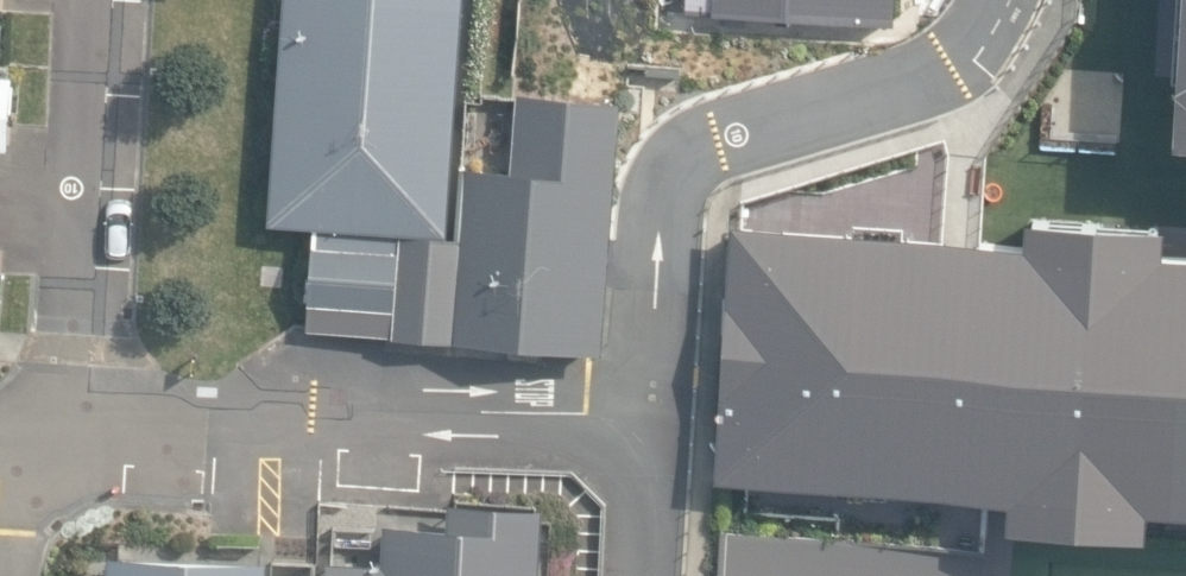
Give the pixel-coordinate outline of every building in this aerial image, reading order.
[(448,240),(464,0),(285,0),(270,228),(315,231),(401,237),(448,240)] [(686,10),(712,12),(712,16),(895,22),(896,0),(686,0),(686,10)] [(1185,186),(1185,0),(1165,0),(1156,184),(1185,186)] [(11,148),(16,75),(0,74),(0,147),(11,148)] [(606,353),(622,101),(517,94),(512,173),(467,170),(462,242),(456,343),(606,353)] [(1176,248),(1178,212),(1019,203),(1017,228),(721,210),(704,488),(1007,507),(1005,527),(1156,536),(1157,508),(1185,510),(1185,248),(1176,248)] [(308,333),(395,339),(401,237),(315,231),(308,333)] [(395,339),(456,343),(462,242),(448,240),(401,237),(395,339)] [(539,498),(444,493),(442,525),(384,522),(382,559),(328,556),(327,575),(535,575),(539,498)] [(720,526),(716,575),(979,575),(981,547),(720,526)] [(107,575),(266,575),(267,559),(108,552),(107,575)]
